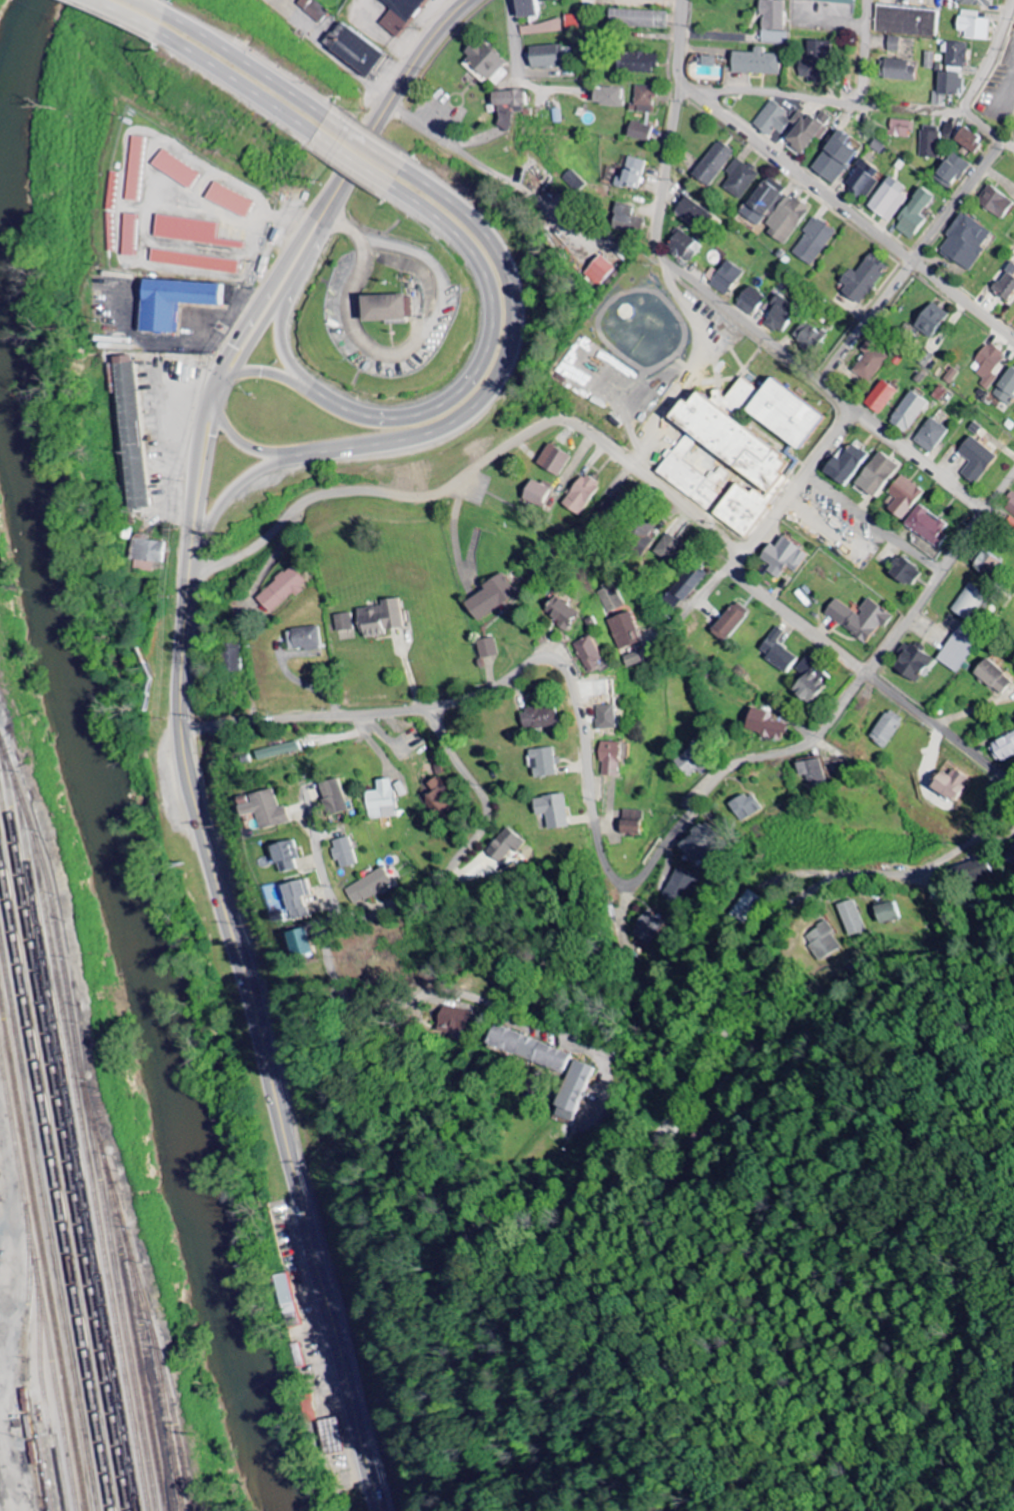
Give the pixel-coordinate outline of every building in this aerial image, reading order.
[(319,24),(328,13),(313,0),(301,0),(296,5),(319,24)] [(390,9),(379,24),(397,38),(427,0),(378,0),(390,9)] [(536,16),(534,0),(514,0),(516,19),(536,16)] [(763,0),(761,0),(760,16),(763,16),(761,43),(787,45),(789,32),(783,32),(785,2),(763,0)] [(875,29),(878,3),(939,9),(936,35),(875,29)] [(668,11),(610,10),(609,27),(667,28),(668,11)] [(990,40),(990,19),(979,19),(979,11),(959,11),(958,31),(966,31),(965,39),(990,40)] [(383,52),(339,22),(322,46),(366,77),(383,52)] [(529,35),(562,32),(561,22),(528,25),(529,35)] [(887,51),(899,52),(900,37),(888,36),(887,51)] [(495,87),(508,74),(502,68),(505,64),(477,37),(463,51),(469,56),(461,64),(476,77),(480,73),(495,87)] [(807,60),(802,60),(801,80),(824,81),(825,41),(808,40),(807,60)] [(967,43),(947,42),(946,67),(966,68),(967,43)] [(561,45),(529,47),(529,68),(561,67),(561,45)] [(780,54),(763,53),(763,46),(754,46),(753,53),(732,52),(732,73),(780,74),(780,54)] [(655,53),(617,52),(616,72),(655,73),(655,53)] [(934,70),(934,52),(925,52),(925,69),(934,70)] [(715,67),(715,57),(699,57),(698,66),(715,67)] [(915,81),(916,62),(882,60),(880,79),(915,81)] [(937,92),(932,92),(932,104),(944,105),(945,94),(960,95),(961,73),(938,72),(937,92)] [(632,112),(653,113),(654,86),(633,86),(632,112)] [(592,105),(620,106),(621,88),(593,87),(592,105)] [(514,106),(514,112),(524,111),(523,90),(491,92),(491,107),(514,106)] [(790,121),(784,118),(788,112),(769,100),(753,126),(768,135),(773,128),(782,134),(790,121)] [(815,137),(819,140),(828,130),(823,126),(830,118),(822,111),(814,121),(800,109),(790,122),(795,127),(784,141),(800,154),(815,137)] [(890,137),(912,138),(913,121),(890,120),(890,137)] [(652,128),(630,121),(626,136),(648,143),(652,128)] [(941,127),(921,126),(920,158),(940,158),(941,127)] [(976,154),(984,138),(962,126),(954,141),(976,154)] [(834,185),(861,146),(838,130),(811,169),(834,185)] [(143,137),(130,137),(127,201),(139,202),(143,137)] [(735,152),(718,140),(692,176),(709,188),(735,152)] [(151,167),(191,188),(200,172),(160,151),(151,167)] [(955,177),(961,180),(971,163),(950,152),(935,180),(949,188),(955,177)] [(614,184),(637,191),(645,161),(627,157),(622,178),(615,176),(614,184)] [(737,158),(727,173),(731,175),(723,188),(743,201),(760,172),(737,158)] [(883,172),(860,161),(847,188),(858,194),(870,200),(883,172)] [(906,187),(887,176),(868,210),(892,223),(906,197),(902,195),(906,187)] [(740,213),(757,226),(783,189),(766,177),(740,213)] [(254,202),(213,182),(205,198),(246,218),(254,202)] [(1013,203),(990,185),(977,202),(1000,220),(1013,203)] [(924,217),(922,216),(933,196),(919,187),(894,229),(911,239),(924,217)] [(783,245),(810,210),(790,195),(763,230),(783,245)] [(675,212),(701,227),(710,212),(683,197),(675,212)] [(611,228),(640,235),(644,219),(631,216),(633,207),(617,203),(611,228)] [(992,232),(961,213),(946,236),(949,237),(940,252),(970,271),(985,248),(982,247),(992,232)] [(122,256),(135,256),(137,214),(124,214),(122,256)] [(154,238),(244,248),(244,242),(218,239),(220,222),(156,216),(154,238)] [(813,267),(835,230),(814,217),(792,255),(813,267)] [(702,247),(679,229),(666,246),(689,265),(702,247)] [(239,261),(151,249),(149,262),(237,275),(239,261)] [(854,272),(850,269),(836,284),(858,303),(888,269),(871,253),(854,272)] [(583,272),(597,288),(616,270),(601,255),(583,272)] [(743,271),(726,260),(710,285),(727,296),(743,271)] [(1011,262),(992,292),(1008,302),(1013,292),(1013,278),(1013,277),(1013,275),(1013,264),(1011,262)] [(224,306),(225,284),(140,280),(138,332),(176,334),(178,303),(224,306)] [(764,295),(746,286),(736,306),(754,315),(764,295)] [(411,295),(359,296),(360,321),(412,320),(411,295)] [(762,324),(781,334),(797,305),(778,295),(762,324)] [(948,314),(931,302),(913,326),(930,339),(948,314)] [(805,320),(791,337),(810,353),(825,336),(805,320)] [(853,371),(869,384),(889,358),(868,341),(861,349),(867,354),(853,371)] [(979,385),(988,391),(998,377),(992,373),(1005,354),(987,342),(969,368),(984,378),(979,385)] [(933,356),(925,350),(917,361),(926,366),(933,356)] [(125,509),(145,507),(133,355),(113,357),(125,509)] [(1009,406),(1013,397),(1013,363),(1012,362),(994,397),(1009,406)] [(959,373),(952,368),(943,381),(950,386),(959,373)] [(798,466),(731,422),(739,410),(801,450),(823,415),(767,379),(760,391),(739,377),(723,402),(720,389),(710,392),(713,404),(693,391),(688,399),(676,402),(665,418),(687,433),(674,453),(671,451),(656,474),(711,510),(733,476),(724,470),(705,475),(685,462),(694,447),(739,476),(713,516),(746,538),(786,478),(776,472),(798,466)] [(881,416),(898,391),(881,380),(864,406),(881,416)] [(947,391),(939,386),(932,397),(940,402),(947,391)] [(929,403),(911,391),(890,422),(908,434),(929,403)] [(948,429),(930,417),(914,442),(932,454),(948,429)] [(957,451),(970,463),(960,474),(972,485),(996,458),(972,436),(957,451)] [(823,473),(846,488),(869,455),(852,443),(841,460),(834,456),(823,473)] [(536,466),(561,478),(571,456),(547,445),(536,466)] [(857,487),(877,498),(897,463),(876,452),(857,487)] [(600,484),(583,473),(563,506),(580,517),(600,484)] [(902,521),(924,493),(901,475),(887,492),(896,499),(888,510),(902,521)] [(552,487),(530,478),(522,500),(544,508),(552,487)] [(1012,491),(1001,506),(1013,516),(1013,493),(1012,491)] [(947,537),(942,534),(948,524),(917,505),(904,526),(940,548),(947,537)] [(655,540),(649,536),(655,527),(641,517),(626,540),(646,553),(655,540)] [(162,542),(146,541),(146,535),(133,534),(132,561),(161,562),(162,542)] [(655,555),(674,564),(684,543),(665,534),(655,555)] [(796,573),(808,554),(782,537),(774,548),(769,544),(759,559),(771,566),(766,572),(777,580),(786,566),(796,573)] [(910,588),(921,570),(898,556),(887,574),(910,588)] [(673,610),(708,577),(697,565),(661,598),(673,610)] [(307,586),(294,568),(256,597),(269,614),(294,595),(295,596),(307,586)] [(463,601),(475,622),(518,596),(506,576),(463,601)] [(951,610),(969,623),(987,596),(969,584),(951,610)] [(624,607),(615,585),(598,592),(607,614),(624,607)] [(545,614),(559,621),(556,628),(568,633),(579,610),(552,598),(545,614)] [(402,628),(398,599),(381,601),(381,606),(357,609),(360,638),(384,636),(384,630),(402,628)] [(834,599),(824,616),(868,643),(879,625),(885,628),(893,615),(867,599),(858,614),(834,599)] [(749,613),(736,601),(710,632),(724,643),(749,613)] [(643,643),(632,612),(609,621),(620,651),(643,643)] [(334,615),(336,632),(353,630),(351,614),(334,615)] [(957,674),(982,640),(960,625),(936,659),(957,674)] [(797,658),(776,642),(784,632),(777,626),(758,652),(786,673),(797,658)] [(596,664),(603,660),(591,636),(573,645),(588,674),(598,668),(596,664)] [(476,641),(480,660),(498,656),(495,638),(476,641)] [(933,656),(917,646),(915,649),(906,644),(890,668),(915,684),(933,656)] [(242,645),(226,645),(225,673),(241,673),(242,645)] [(642,664),(638,653),(623,657),(626,668),(642,664)] [(791,692),(809,706),(831,677),(805,657),(796,670),(803,675),(791,692)] [(999,696),(1012,682),(987,658),(974,672),(999,696)] [(597,707),(598,730),(616,729),(615,706),(597,707)] [(520,711),(523,731),(557,726),(554,707),(520,711)] [(783,742),(788,725),(772,720),(773,715),(751,708),(745,730),(783,742)] [(884,749),(905,721),(889,710),(869,737),(884,749)] [(998,764),(1013,756),(1013,734),(990,747),(998,764)] [(300,751),(298,742),(255,753),(257,762),(300,751)] [(619,743),(601,742),(599,776),(617,777),(619,743)] [(529,751),(532,778),(557,776),(556,758),(553,759),(552,748),(529,751)] [(705,768),(692,749),(675,760),(688,780),(705,768)] [(806,776),(808,786),(826,783),(821,759),(797,764),(800,777),(806,776)] [(949,776),(940,770),(929,787),(953,803),(968,779),(953,769),(949,776)] [(445,823),(462,808),(436,778),(427,785),(431,790),(423,797),(445,823)] [(349,810),(337,779),(319,785),(331,817),(349,810)] [(398,817),(393,779),(378,782),(379,791),(367,793),(371,821),(398,817)] [(290,823),(285,807),(279,808),(275,789),(250,796),(250,798),(239,800),(243,817),(258,814),(262,830),(290,823)] [(729,805),(740,823),(762,810),(752,792),(729,805)] [(567,828),(564,796),(532,798),(534,816),(546,815),(547,829),(567,828)] [(640,811),(620,810),(619,836),(639,836),(640,811)] [(680,852),(697,863),(715,834),(698,824),(680,852)] [(484,853),(500,867),(523,842),(507,828),(484,853)] [(335,850),(333,850),(339,870),(357,865),(350,837),(333,842),(335,850)] [(298,860),(296,841),(273,844),(277,873),(296,871),(294,860),(298,860)] [(392,884),(382,868),(343,891),(353,907),(392,884)] [(687,891),(693,875),(676,869),(670,885),(687,891)] [(282,885),(291,921),(307,917),(303,898),(311,896),(307,880),(282,885)] [(764,898),(749,890),(736,913),(751,921),(764,898)] [(865,932),(855,900),(838,905),(849,937),(865,932)] [(898,921),(895,903),(874,907),(877,925),(898,921)] [(634,936),(652,944),(664,920),(646,911),(634,936)] [(804,936),(818,962),(842,949),(828,923),(804,936)] [(292,959),(313,955),(307,929),(286,933),(292,959)] [(439,1025),(459,1030),(457,1040),(466,1042),(473,1012),(444,1005),(439,1025)] [(488,1046),(566,1074),(573,1055),(495,1027),(488,1046)] [(570,1123),(592,1069),(573,1061),(552,1116),(570,1123)] [(274,1278),(287,1330),(303,1326),(290,1274),(274,1278)] [(316,1421),(311,1394),(299,1397),(304,1424),(316,1421)]
